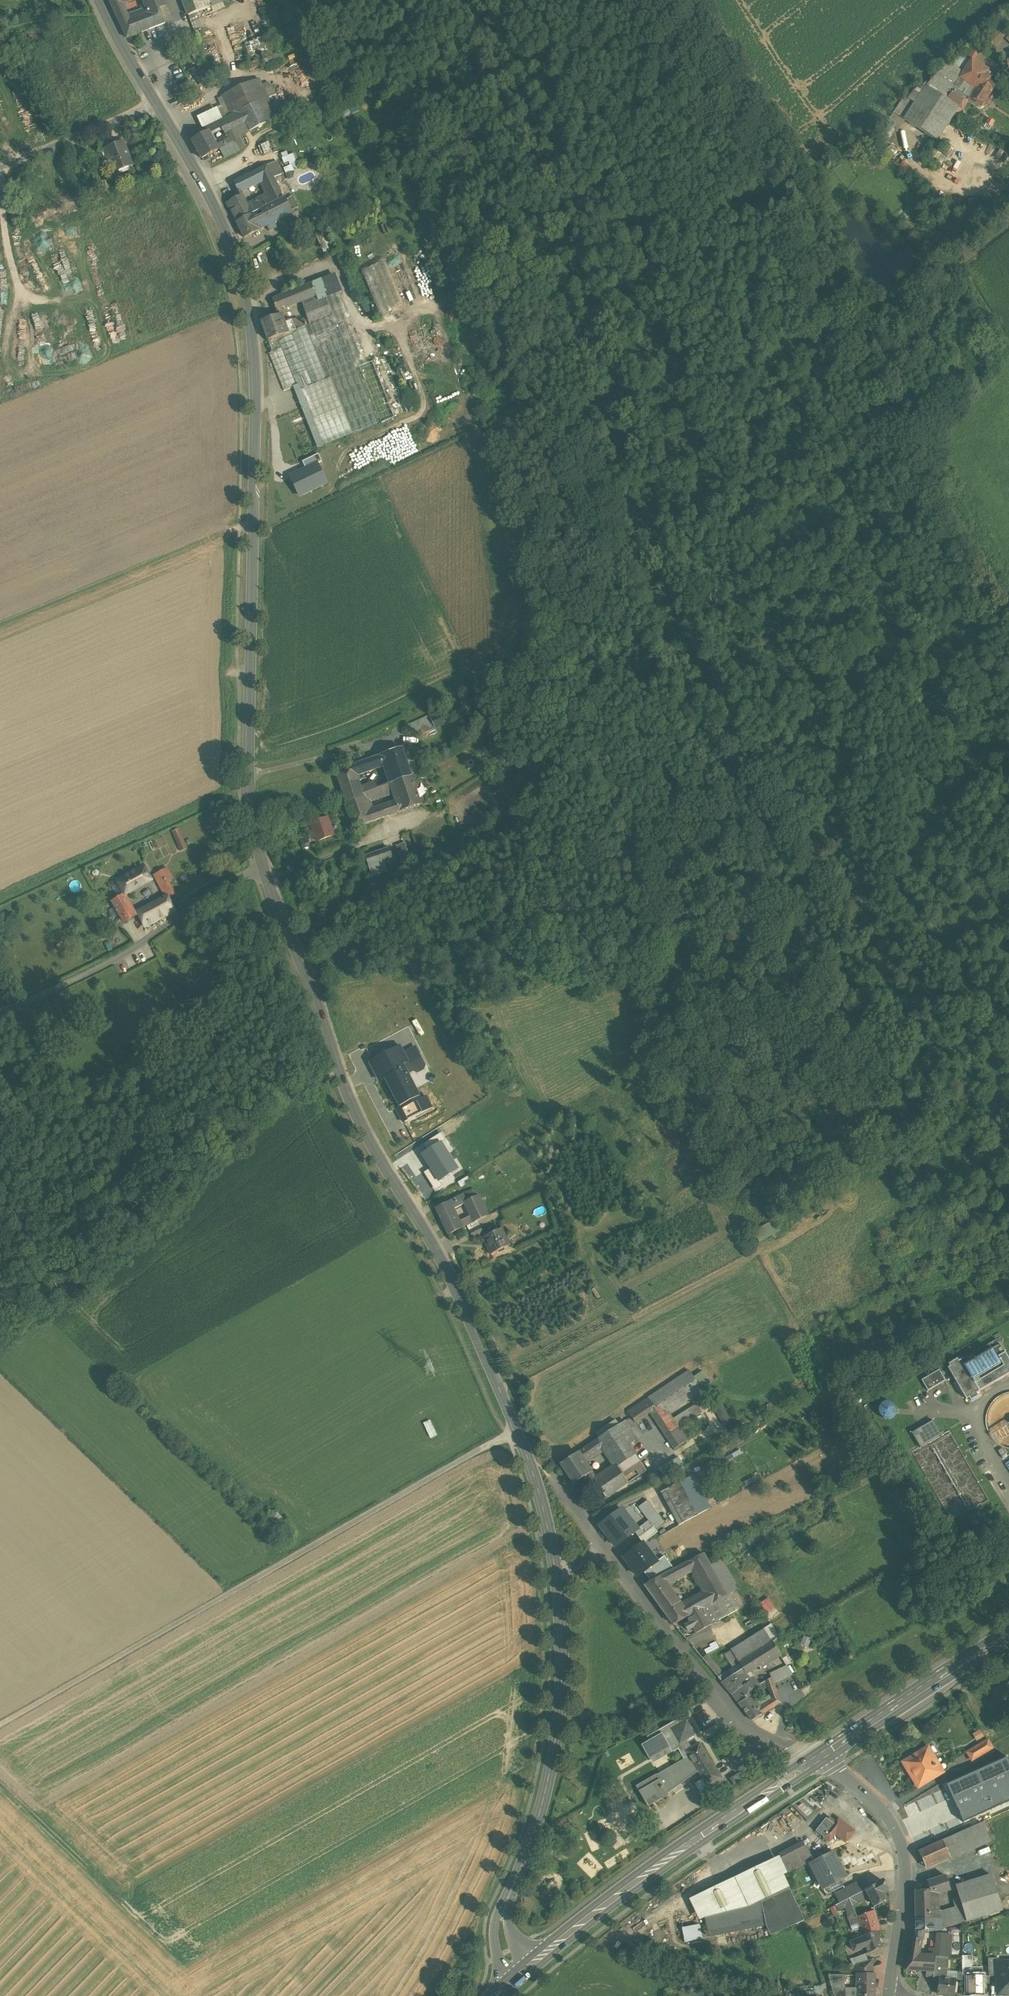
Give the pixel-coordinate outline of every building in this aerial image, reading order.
[(148,12),(149,13),(160,9),(165,7),(163,0),(142,0),(148,12)] [(189,16),(211,8),(208,0),(182,0),(189,16)] [(122,4),(113,8),(120,24),(129,20),(122,4)] [(148,12),(129,20),(120,24),(126,38),(164,24),(160,9),(149,13),(148,12)] [(994,26),(1003,35),(1008,28),(1008,23),(1002,17),(994,26)] [(994,26),(986,35),(994,43),(1003,35),(994,26)] [(994,43),(986,35),(981,40),(990,48),(994,43)] [(972,43),(963,57),(971,63),(972,62),(980,49),(972,43)] [(278,53),(263,61),(267,69),(283,62),(278,53)] [(963,57),(958,54),(949,68),(962,76),(971,63),(963,57)] [(986,72),(972,62),(971,63),(962,76),(967,79),(964,82),(975,88),(982,78),(982,79),(986,72)] [(946,66),(925,87),(945,101),(954,92),(964,82),(967,79),(962,76),(949,68),(946,66)] [(259,78),(222,95),(231,115),(241,110),(258,102),(259,103),(267,98),(262,85),(259,78)] [(982,79),(982,78),(968,100),(968,101),(981,109),(995,87),(982,79)] [(284,116),(269,82),(262,85),(267,98),(259,103),(268,124),(284,116)] [(975,88),(964,82),(954,92),(963,97),(968,100),(975,88)] [(925,88),(920,85),(915,93),(913,92),(908,101),(904,98),(892,116),(936,144),(958,109),(956,108),(945,101),(925,87),(925,88)] [(954,92),(945,101),(956,108),(963,97),(954,92)] [(968,100),(963,97),(956,108),(958,109),(961,111),(968,101),(968,100)] [(258,102),(241,110),(250,131),(251,132),(268,124),(259,103),(258,102)] [(231,115),(220,120),(224,127),(228,135),(214,143),(217,149),(220,148),(235,140),(250,131),(241,110),(231,115)] [(292,118),(285,121),(288,127),(295,124),(292,118)] [(220,120),(207,126),(211,133),(224,127),(220,120)] [(214,143),(207,133),(192,141),(202,158),(211,153),(217,149),(214,143)] [(235,140),(220,148),(225,157),(240,149),(235,140)] [(109,141),(100,145),(102,151),(104,150),(104,149),(111,146),(109,141)] [(111,146),(104,149),(104,150),(107,157),(103,159),(106,167),(112,165),(116,173),(134,166),(124,141),(111,146)] [(81,147),(73,150),(77,162),(85,158),(81,147)] [(274,161),(266,165),(273,177),(281,174),(274,161)] [(266,165),(255,171),(260,181),(268,197),(271,203),(282,198),(273,177),(266,165)] [(255,171),(232,183),(236,191),(245,187),(245,188),(260,181),(255,171)] [(241,196),(227,203),(236,222),(237,222),(251,215),(246,206),(241,196)] [(268,197),(262,200),(266,208),(268,207),(272,204),(271,203),(268,197)] [(272,204),(268,207),(275,221),(292,213),(284,198),(272,204)] [(262,200),(252,205),(256,213),(261,210),(266,208),(262,200)] [(252,205),(251,203),(246,206),(251,215),(256,213),(252,205)] [(275,221),(268,207),(266,208),(261,210),(265,217),(269,224),(275,221)] [(251,215),(237,222),(244,237),(258,230),(254,222),(251,215)] [(265,217),(254,222),(258,230),(269,224),(265,217)] [(384,261),(363,269),(380,313),(401,305),(384,261)] [(334,276),(312,284),(316,296),(318,301),(325,298),(339,293),(341,292),(334,276)] [(312,284),(273,300),(276,309),(293,303),(294,304),(302,301),(316,296),(312,284)] [(367,364),(339,293),(325,298),(332,315),(334,314),(338,325),(356,369),(367,364)] [(316,296),(302,301),(304,306),(318,301),(316,296)] [(318,301),(304,306),(311,324),(332,315),(325,298),(318,301)] [(307,325),(305,326),(309,337),(338,325),(334,314),(332,315),(311,324),(307,325)] [(279,316),(262,322),(268,341),(286,334),(282,324),(279,316)] [(305,319),(293,323),(296,330),(305,326),(307,325),(305,319)] [(293,323),(290,325),(289,322),(282,324),(286,334),(296,330),(293,323)] [(296,330),(286,334),(268,341),(272,351),(269,353),(283,390),(298,385),(300,390),(301,390),(323,446),(353,433),(332,379),(356,369),(338,325),(309,337),(305,326),(296,330)] [(385,357),(367,364),(356,369),(378,423),(406,411),(385,357)] [(353,433),(378,423),(356,369),(332,379),(353,433)] [(302,461),(306,469),(317,463),(322,461),(319,454),(302,461)] [(306,469),(290,476),(300,496),(314,489),(313,487),(326,481),(317,463),(306,469)] [(449,708),(430,717),(435,728),(454,719),(449,708)] [(430,717),(407,727),(410,733),(414,730),(420,733),(421,735),(435,728),(430,717)] [(403,749),(381,756),(384,764),(384,766),(387,765),(393,784),(412,777),(403,749)] [(381,756),(353,766),(356,774),(384,764),(381,756)] [(353,766),(336,771),(347,804),(363,798),(362,794),(360,787),(356,774),(353,766)] [(412,777),(393,784),(399,801),(396,802),(397,804),(399,812),(421,805),(412,777)] [(375,781),(360,787),(362,794),(377,789),(375,781)] [(377,789),(362,794),(363,798),(366,804),(390,795),(387,786),(377,789)] [(363,798),(347,804),(355,827),(371,822),(368,813),(366,804),(363,798)] [(397,804),(368,813),(371,822),(399,812),(397,804)] [(228,806),(223,809),(227,816),(232,814),(228,806)] [(327,818),(311,823),(317,841),(334,835),(327,818)] [(178,827),(170,830),(178,851),(186,848),(178,827)] [(414,868),(405,843),(396,846),(405,871),(414,868)] [(389,848),(365,856),(372,876),(387,871),(383,861),(392,858),(389,848)] [(143,865),(117,880),(118,881),(125,894),(150,880),(143,865)] [(172,895),(161,873),(155,877),(166,898),(167,898),(172,895)] [(118,881),(113,884),(120,896),(123,895),(125,894),(118,881)] [(120,896),(112,900),(124,921),(135,915),(123,895),(120,896)] [(166,898),(139,914),(145,926),(174,911),(167,898),(166,898)] [(400,1045),(372,1060),(370,1064),(378,1079),(382,1080),(385,1078),(399,1105),(396,1107),(398,1110),(398,1111),(403,1121),(404,1122),(432,1108),(426,1096),(420,1098),(408,1074),(413,1071),(417,1073),(424,1069),(425,1065),(420,1054),(408,1061),(400,1045)] [(424,1145),(428,1151),(441,1143),(446,1141),(441,1134),(424,1145)] [(428,1151),(422,1155),(439,1182),(458,1170),(441,1143),(428,1151)] [(473,1191),(464,1196),(463,1195),(454,1199),(458,1207),(466,1203),(465,1202),(476,1197),(473,1191)] [(476,1197),(465,1202),(466,1203),(475,1222),(487,1216),(477,1196),(476,1197)] [(449,1202),(435,1208),(445,1228),(458,1222),(449,1202)] [(758,1241),(777,1232),(772,1221),(752,1230),(758,1241)] [(458,1222),(445,1228),(448,1234),(461,1228),(460,1225),(458,1222)] [(480,1226),(470,1231),(473,1237),(483,1232),(480,1226)] [(502,1229),(485,1237),(488,1244),(487,1245),(491,1254),(507,1247),(503,1239),(506,1237),(502,1229)] [(1003,1339),(999,1333),(994,1336),(996,1340),(997,1340),(999,1344),(1003,1342),(1003,1339)] [(961,1361),(979,1392),(1008,1374),(1008,1360),(1005,1353),(999,1344),(997,1340),(996,1340),(961,1361)] [(979,1392),(961,1361),(957,1363),(956,1360),(950,1363),(952,1366),(948,1368),(966,1399),(969,1398),(971,1400),(978,1396),(976,1393),(979,1392)] [(939,1370),(921,1380),(928,1391),(945,1381),(939,1370)] [(689,1371),(655,1393),(668,1412),(702,1390),(689,1371)] [(655,1393),(641,1402),(649,1413),(673,1450),(687,1441),(668,1412),(655,1393)] [(641,1402),(628,1411),(635,1422),(649,1413),(641,1402)] [(895,1414),(896,1411),(895,1407),(893,1405),(891,1403),(887,1402),(884,1403),(882,1405),(880,1408),(879,1411),(880,1414),(882,1417),(885,1418),(888,1419),(891,1418),(894,1416),(895,1414)] [(730,1419),(722,1405),(715,1408),(724,1423),(730,1419)] [(429,1419),(423,1422),(429,1437),(436,1435),(429,1419)] [(616,1421),(596,1434),(599,1438),(616,1427),(619,1425),(616,1421)] [(933,1421),(912,1433),(921,1448),(942,1436),(933,1421)] [(619,1425),(616,1427),(620,1433),(628,1428),(624,1422),(619,1425)] [(599,1438),(598,1439),(604,1448),(605,1450),(617,1467),(635,1455),(628,1445),(620,1433),(616,1427),(599,1438)] [(628,1428),(620,1433),(628,1445),(636,1440),(628,1428)] [(598,1439),(592,1444),(597,1452),(602,1449),(604,1448),(598,1439)] [(592,1444),(583,1449),(589,1458),(597,1452),(592,1444)] [(589,1458),(583,1449),(576,1454),(582,1462),(589,1458)] [(576,1454),(560,1465),(573,1484),(589,1473),(582,1462),(576,1454)] [(635,1455),(617,1467),(627,1483),(646,1470),(635,1455)] [(685,1468),(679,1458),(672,1462),(678,1471),(685,1468)] [(672,1462),(659,1469),(665,1479),(678,1471),(672,1462)] [(617,1467),(595,1482),(605,1498),(627,1483),(617,1467)] [(710,1509),(692,1476),(679,1483),(697,1516),(710,1509)] [(679,1483),(661,1493),(678,1525),(679,1526),(684,1523),(697,1516),(679,1483)] [(721,1483),(712,1488),(720,1503),(729,1498),(721,1483)] [(656,1531),(665,1524),(648,1500),(638,1507),(649,1521),(653,1527),(656,1531)] [(634,1532),(638,1530),(637,1529),(622,1509),(600,1526),(616,1547),(634,1532)] [(639,1538),(653,1527),(649,1521),(637,1529),(638,1530),(634,1532),(639,1538)] [(653,1527),(639,1538),(643,1543),(643,1544),(658,1533),(656,1531),(653,1527)] [(759,1531),(744,1539),(748,1546),(763,1538),(759,1531)] [(643,1543),(624,1558),(638,1576),(644,1572),(657,1562),(643,1544),(643,1543)] [(700,1556),(688,1562),(693,1571),(706,1593),(712,1604),(727,1596),(727,1595),(711,1568),(703,1554),(700,1556)] [(644,1572),(651,1581),(674,1569),(664,1556),(657,1562),(644,1572)] [(678,1567),(659,1578),(662,1581),(664,1584),(673,1580),(693,1571),(688,1562),(678,1567)] [(721,1563),(711,1568),(727,1595),(737,1590),(721,1563)] [(652,1581),(644,1586),(647,1590),(662,1581),(659,1578),(652,1581)] [(662,1581),(647,1590),(673,1624),(688,1617),(682,1606),(680,1607),(664,1584),(662,1581)] [(688,1617),(704,1608),(712,1604),(706,1593),(682,1606),(688,1617)] [(712,1604),(704,1608),(712,1624),(738,1609),(729,1594),(727,1595),(727,1596),(712,1604)] [(704,1608),(688,1617),(691,1622),(685,1625),(688,1630),(694,1627),(696,1632),(712,1624),(704,1608)] [(764,1630),(731,1651),(739,1663),(772,1643),(764,1630)] [(772,1643),(739,1663),(742,1669),(746,1675),(747,1674),(779,1655),(779,1654),(778,1653),(772,1643)] [(739,1663),(731,1651),(724,1654),(732,1667),(739,1663)] [(703,1659),(717,1677),(723,1674),(707,1656),(703,1659)] [(732,1667),(728,1670),(732,1676),(742,1669),(739,1663),(732,1667)] [(787,1666),(769,1673),(771,1678),(773,1684),(792,1675),(787,1666)] [(722,1682),(732,1696),(751,1679),(747,1674),(746,1675),(742,1669),(732,1676),(722,1682)] [(723,1674),(717,1677),(722,1682),(732,1676),(728,1670),(723,1674)] [(751,1679),(732,1696),(743,1710),(755,1702),(749,1694),(759,1686),(753,1678),(751,1679)] [(771,1678),(766,1681),(769,1687),(773,1691),(775,1690),(773,1684),(771,1678)] [(778,1697),(770,1702),(774,1707),(780,1703),(778,1697)] [(755,1702),(743,1710),(752,1720),(762,1714),(759,1709),(755,1702)] [(770,1702),(759,1709),(762,1714),(774,1707),(770,1702)] [(678,1750),(684,1759),(656,1775),(636,1786),(648,1807),(668,1795),(667,1793),(698,1771),(703,1779),(695,1784),(701,1794),(709,1788),(708,1787),(721,1779),(699,1743),(688,1750),(684,1742),(695,1736),(683,1717),(647,1737),(649,1741),(641,1745),(649,1759),(669,1748),(672,1753),(678,1750)] [(975,1740),(983,1735),(979,1728),(971,1733),(975,1740)] [(1007,1753),(1008,1752),(1008,1737),(1000,1742),(1007,1753)] [(988,1741),(967,1753),(972,1761),(992,1748),(988,1741)] [(928,1748),(903,1763),(918,1788),(939,1775),(935,1767),(936,1766),(934,1764),(934,1765),(930,1760),(934,1757),(928,1748)] [(963,1823),(1008,1803),(1008,1759),(1008,1758),(946,1785),(963,1823)] [(738,1773),(729,1779),(733,1785),(742,1780),(738,1773)] [(826,1818),(816,1831),(824,1837),(833,1825),(834,1824),(826,1818)] [(982,1823),(943,1841),(950,1856),(949,1856),(950,1859),(990,1841),(982,1823)] [(833,1825),(824,1837),(829,1841),(835,1833),(838,1829),(833,1825)] [(851,1833),(841,1825),(838,1829),(835,1833),(845,1841),(851,1833)] [(943,1841),(918,1852),(925,1867),(949,1856),(950,1856),(943,1841)] [(804,1846),(782,1857),(789,1871),(812,1860),(804,1846)] [(833,1851),(810,1863),(814,1872),(815,1872),(824,1889),(830,1886),(841,1880),(846,1877),(833,1851)] [(777,1862),(695,1901),(703,1917),(704,1917),(742,1909),(762,1905),(761,1901),(789,1888),(777,1862)] [(991,1875),(956,1886),(961,1904),(962,1907),(966,1921),(982,1916),(983,1919),(988,1917),(987,1915),(1002,1910),(991,1875)] [(946,1876),(927,1882),(930,1891),(936,1890),(936,1895),(950,1890),(946,1876)] [(863,1879),(844,1889),(844,1890),(848,1899),(866,1890),(868,1889),(863,1879)] [(841,1880),(830,1886),(833,1891),(844,1886),(841,1880)] [(868,1889),(866,1890),(869,1897),(874,1906),(886,1900),(882,1892),(887,1889),(883,1881),(868,1889)] [(830,1886),(824,1889),(827,1894),(833,1891),(830,1886)] [(789,1888),(761,1901),(762,1905),(767,1925),(771,1935),(796,1924),(793,1919),(802,1914),(789,1888)] [(844,1890),(836,1894),(839,1903),(840,1903),(848,1899),(844,1890)] [(866,1890),(848,1899),(855,1914),(856,1917),(862,1915),(857,1903),(869,1897),(866,1890)] [(930,1891),(915,1891),(915,1920),(922,1919),(933,1919),(933,1925),(939,1924),(940,1929),(941,1928),(940,1923),(941,1923),(939,1913),(936,1914),(936,1895),(936,1890),(930,1891)] [(959,1897),(953,1899),(955,1906),(961,1904),(959,1897)] [(848,1899),(840,1903),(843,1908),(845,1906),(849,1916),(855,1914),(848,1899)] [(762,1905),(742,1909),(704,1917),(708,1930),(709,1936),(767,1925),(762,1905)] [(956,1909),(939,1913),(941,1923),(940,1923),(941,1928),(941,1929),(961,1924),(961,1923),(966,1921),(962,1907),(956,1909)] [(856,1917),(860,1928),(862,1931),(878,1924),(874,1910),(856,1917)] [(802,1914),(793,1919),(796,1924),(804,1920),(802,1914)] [(849,1916),(847,1917),(851,1926),(858,1923),(856,1917),(855,1914),(849,1916)] [(933,1919),(922,1919),(915,1920),(915,1932),(925,1932),(941,1931),(941,1929),(941,1928),(940,1929),(939,1924),(933,1925),(933,1919)] [(858,1923),(851,1926),(853,1931),(856,1930),(860,1928),(858,1923)] [(878,1924),(862,1931),(863,1936),(875,1932),(879,1930),(878,1924)] [(700,1926),(683,1929),(684,1938),(683,1938),(684,1942),(709,1937),(709,1936),(708,1930),(701,1932),(700,1926)] [(875,1932),(858,1938),(850,1941),(853,1949),(865,1944),(868,1953),(881,1948),(875,1932)] [(925,1932),(915,1932),(914,1939),(918,1939),(921,1942),(923,1942),(925,1932)] [(944,1938),(937,1937),(936,1950),(935,1956),(943,1957),(945,1938),(944,1938)] [(914,1939),(910,1938),(905,1970),(933,1972),(935,1956),(927,1956),(919,1956),(921,1942),(918,1939),(914,1939)] [(866,1954),(854,1958),(857,1965),(868,1961),(866,1954)] [(935,1956),(933,1972),(932,1981),(939,1981),(939,1978),(940,1973),(944,1973),(946,1973),(947,1957),(943,1957),(935,1956)] [(999,1958),(988,1959),(988,1977),(999,1976),(998,1963),(999,1963),(999,1958)] [(857,1965),(856,1965),(856,1975),(858,1975),(872,1975),(872,1959),(868,1961),(857,1965)] [(972,1976),(972,1960),(962,1960),(962,1974),(962,1976),(967,1976),(972,1976)] [(998,1963),(999,1976),(999,1984),(998,1984),(998,1994),(1008,1994),(1008,1962),(999,1963),(998,1963)] [(946,1973),(944,1973),(940,1973),(939,1978),(949,1979),(950,1978),(957,1979),(957,1980),(962,1981),(962,1976),(962,1974),(948,1972),(948,1973),(946,1973)] [(845,1988),(845,1975),(828,1975),(834,1995),(857,1995),(857,1993),(857,1988),(845,1988)] [(872,1975),(858,1975),(857,1988),(857,1993),(875,1993),(875,1975),(872,1975)] [(972,1976),(967,1976),(968,1995),(983,1994),(982,1976),(972,1976)] [(949,1979),(939,1978),(939,1981),(938,1993),(955,1995),(957,1980),(957,1979),(950,1978),(949,1979)]
